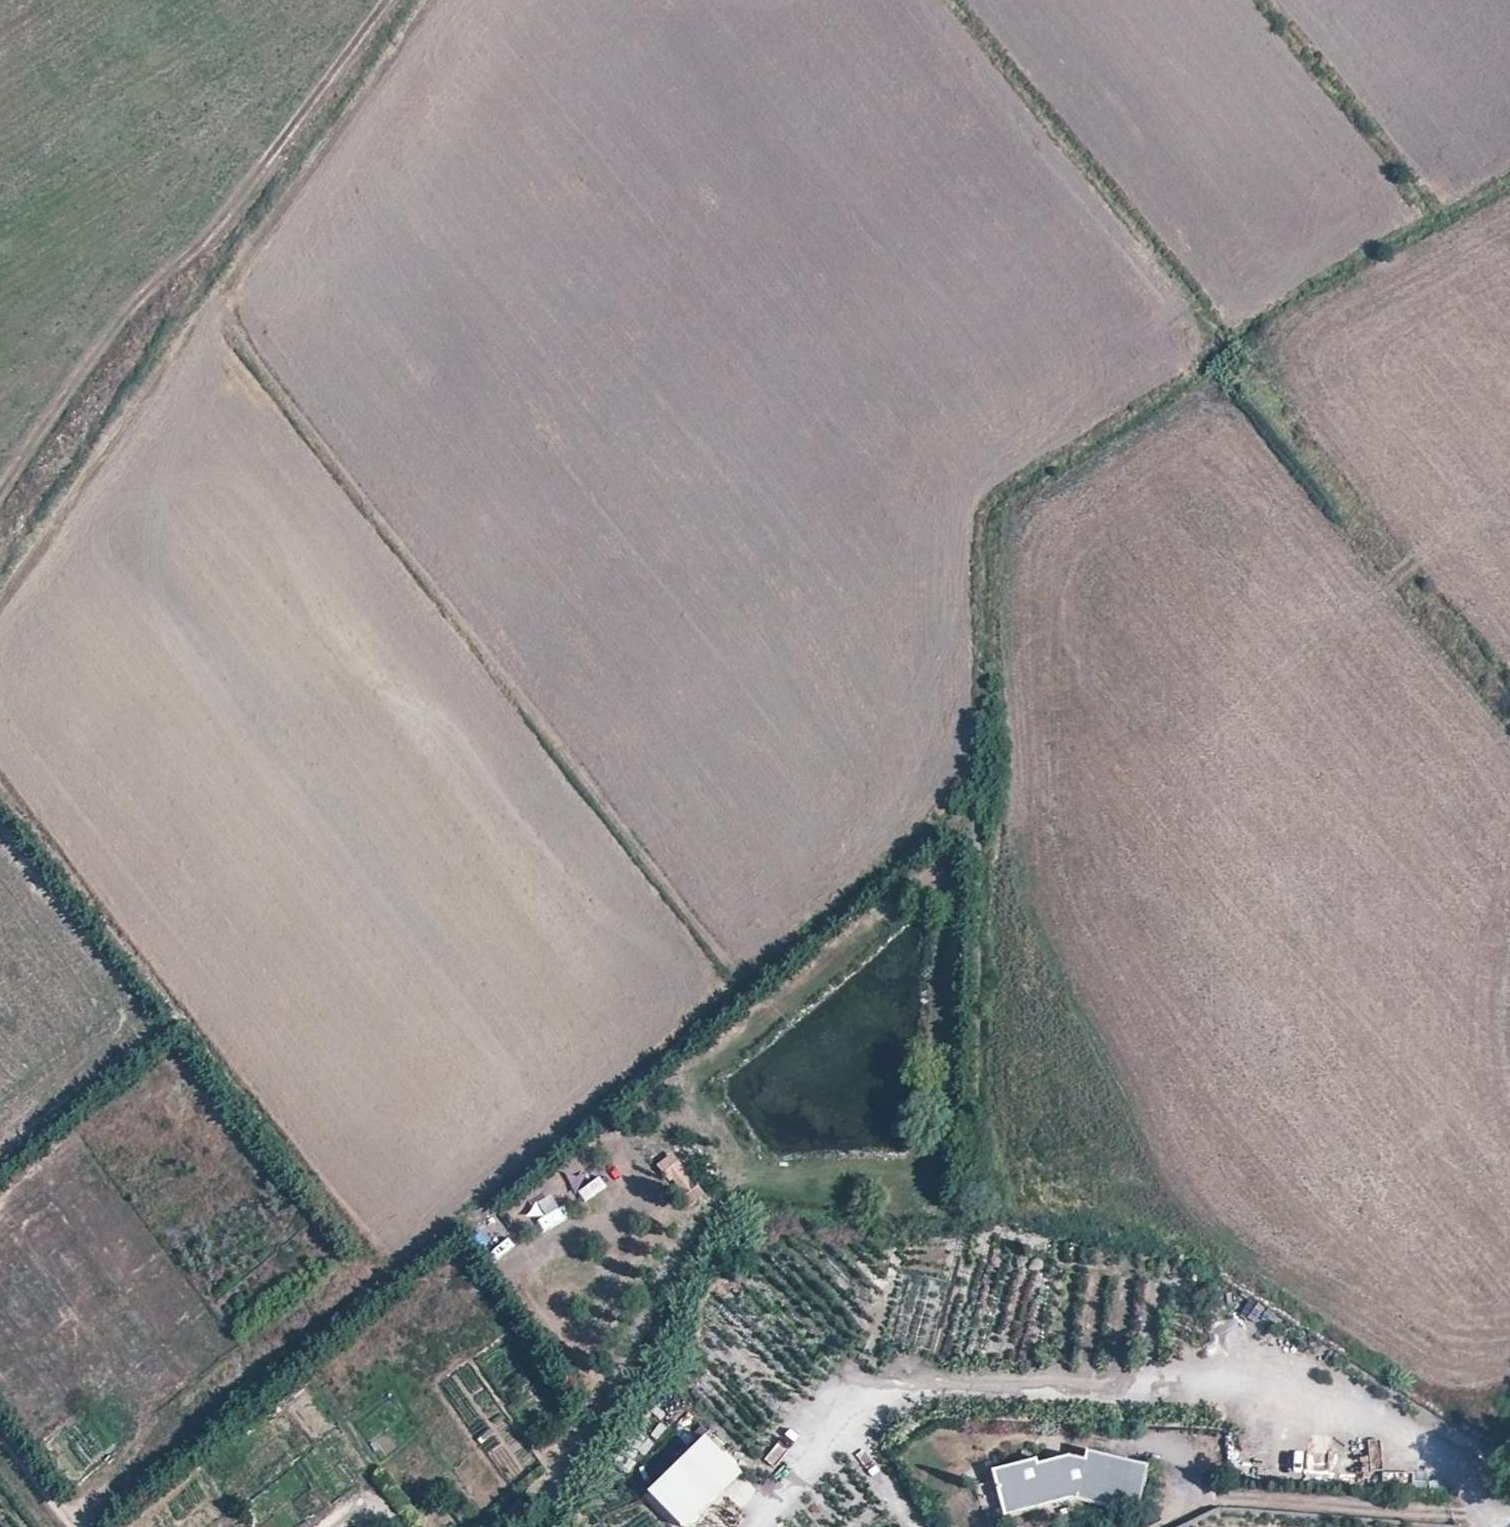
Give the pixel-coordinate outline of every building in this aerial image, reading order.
[(672,1151),(656,1163),(681,1197),(697,1185),(672,1151)] [(639,1498),(666,1526),(681,1526),(735,1476),(699,1440),(639,1498)] [(1076,1491),(1128,1501),(1142,1504),(1149,1467),(1090,1453),(1089,1462),(1069,1458),(1039,1465),(1038,1460),(994,1472),(1003,1506),(1051,1495),(1055,1505),(1073,1501),(1076,1491)] [(1126,1512),(1128,1501),(1076,1491),(1073,1501),(1126,1512)] [(1051,1495),(1003,1506),(1005,1516),(1055,1505),(1051,1495)]
